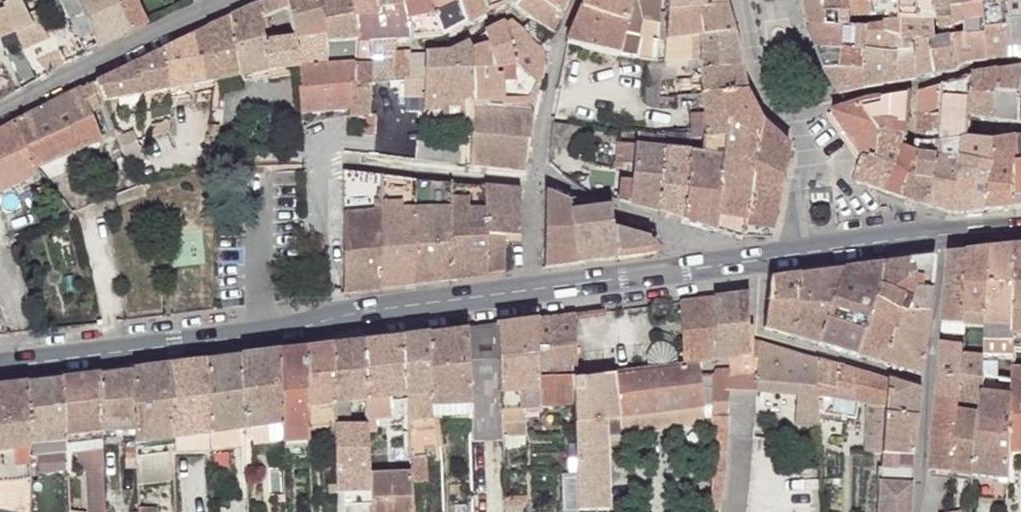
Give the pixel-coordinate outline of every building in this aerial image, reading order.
[(4,2),(5,6),(15,30),(34,24),(26,7),(22,0),(7,0),(4,2)] [(62,12),(68,10),(63,0),(57,0),(62,12)] [(68,10),(71,19),(83,13),(77,0),(63,0),(68,10)] [(83,13),(87,23),(99,48),(115,40),(97,0),(77,0),(83,13)] [(115,40),(132,32),(121,6),(118,0),(97,0),(115,40)] [(121,6),(132,32),(148,24),(137,0),(135,0),(121,6)] [(257,5),(260,20),(268,17),(273,16),(289,11),(287,0),(268,0),(257,5)] [(289,11),(291,21),(296,40),(297,40),(326,36),(319,0),(287,0),(289,11)] [(326,36),(327,43),(358,41),(352,16),(348,0),(319,0),(326,36)] [(352,16),(379,9),(378,0),(348,0),(352,16)] [(379,9),(404,2),(404,0),(378,0),(379,9)] [(404,2),(413,38),(442,36),(431,0),(404,0),(404,2)] [(442,36),(465,23),(458,0),(431,0),(442,36)] [(465,23),(466,25),(488,14),(488,12),(484,0),(458,0),(465,23)] [(488,12),(511,4),(510,0),(484,0),(488,12)] [(511,4),(517,9),(523,0),(510,0),(511,4)] [(541,0),(523,0),(517,9),(539,27),(553,35),(561,14),(541,0)] [(561,14),(568,0),(541,0),(561,14)] [(583,5),(626,27),(628,17),(632,0),(586,0),(583,5)] [(628,17),(661,19),(661,14),(661,0),(632,0),(628,17)] [(665,14),(727,5),(726,0),(666,0),(665,14)] [(807,12),(810,25),(852,26),(852,19),(852,0),(807,0),(807,12)] [(852,19),(861,18),(875,17),(874,0),(852,0),(852,19)] [(875,17),(883,16),(883,23),(900,25),(901,18),(902,0),(874,0),(875,17)] [(901,18),(921,19),(928,19),(926,0),(902,0),(901,18)] [(928,19),(934,19),(939,19),(936,0),(926,0),(928,19)] [(939,19),(941,29),(957,26),(953,0),(936,0),(939,19)] [(957,26),(967,25),(965,4),(984,3),(984,0),(953,0),(957,26)] [(1006,1),(1009,59),(1020,58),(1020,0),(1006,1)] [(1006,1),(984,3),(988,61),(1009,59),(1006,1)] [(379,9),(352,16),(358,41),(395,39),(413,38),(404,2),(379,9)] [(984,3),(965,4),(967,25),(965,35),(968,63),(988,61),(984,3)] [(257,5),(232,17),(242,77),(269,71),(264,43),(261,29),(260,20),(257,5)] [(626,27),(583,5),(566,44),(619,59),(626,27)] [(727,5),(665,14),(665,34),(665,40),(700,38),(734,33),(727,5)] [(15,30),(5,6),(0,8),(0,36),(15,30)] [(62,12),(45,19),(59,50),(65,64),(87,54),(76,27),(71,19),(68,10),(62,12)] [(289,11),(273,16),(276,25),(291,21),(289,11)] [(83,13),(71,19),(76,27),(87,23),(83,13)] [(232,17),(212,26),(221,81),(240,77),(242,77),(232,17)] [(268,17),(260,20),(261,29),(271,26),(268,17)] [(661,19),(628,17),(626,27),(619,59),(659,61),(660,34),(661,19)] [(921,19),(901,18),(900,25),(899,53),(898,83),(919,79),(918,77),(921,19)] [(928,19),(921,19),(918,77),(935,75),(934,40),(934,19),(928,19)] [(511,21),(506,24),(513,47),(534,40),(533,36),(511,21)] [(34,24),(15,30),(22,47),(23,49),(42,41),(36,23),(34,24)] [(87,23),(76,27),(87,54),(99,48),(87,23)] [(883,23),(867,29),(867,52),(899,53),(900,25),(883,23)] [(506,24),(485,34),(488,41),(496,67),(516,63),(513,47),(506,24)] [(852,26),(810,25),(818,49),(867,52),(867,29),(861,28),(852,26)] [(967,25),(957,26),(958,36),(965,35),(967,25)] [(212,26),(99,82),(104,99),(106,103),(122,100),(215,82),(221,81),(212,26)] [(734,33),(700,38),(701,60),(702,72),(742,69),(734,33)] [(958,36),(953,36),(959,68),(968,63),(965,35),(958,36)] [(326,36),(297,40),(300,66),(327,65),(327,43),(326,36)] [(953,36),(934,40),(935,75),(960,70),(959,68),(953,36)] [(700,38),(665,40),(664,62),(692,61),(701,60),(700,38)] [(395,39),(358,41),(355,60),(373,60),(371,82),(389,81),(388,52),(396,52),(395,39)] [(296,40),(264,43),(269,71),(297,67),(300,66),(297,40),(296,40)] [(534,40),(513,47),(516,63),(542,85),(546,59),(541,47),(534,40)] [(358,41),(327,43),(327,65),(355,64),(355,60),(358,41)] [(488,41),(471,47),(472,90),(472,99),(472,103),(489,104),(491,107),(532,111),(529,106),(540,97),(542,85),(516,63),(496,67),(488,41)] [(450,51),(425,53),(425,80),(425,91),(439,91),(449,91),(472,90),(471,47),(469,42),(450,51)] [(22,47),(9,54),(20,88),(37,78),(23,49),(22,47)] [(867,52),(818,49),(826,70),(868,68),(867,52)] [(59,50),(48,54),(55,69),(65,64),(59,50)] [(396,52),(388,52),(389,81),(425,80),(425,53),(410,54),(410,51),(396,52)] [(899,53),(867,52),(868,68),(866,88),(898,83),(899,53)] [(48,54),(37,58),(41,63),(44,66),(46,69),(47,72),(55,69),(48,54)] [(373,60),(355,60),(355,64),(353,91),(350,109),(349,117),(370,113),(371,82),(373,60)] [(701,60),(692,61),(693,79),(696,78),(701,78),(702,72),(701,60)] [(300,66),(297,67),(298,76),(300,85),(301,90),(353,91),(355,64),(327,65),(300,66)] [(297,67),(269,71),(269,81),(298,76),(297,67)] [(868,68),(826,70),(840,94),(866,88),(868,68)] [(742,69),(702,72),(701,78),(703,95),(746,91),(742,69)] [(1001,70),(975,76),(973,111),(998,119),(999,97),(1001,73),(1001,70)] [(1001,73),(999,97),(1020,101),(1020,71),(1001,73)] [(975,76),(958,82),(958,112),(973,111),(975,76)] [(240,77),(221,81),(222,91),(242,88),(240,77)] [(99,82),(84,90),(89,104),(104,99),(99,82)] [(215,82),(172,91),(174,98),(216,94),(215,82)] [(958,82),(944,86),(943,114),(958,112),(958,82)] [(944,86),(919,93),(918,115),(943,114),(944,86)] [(84,90),(15,123),(36,170),(103,141),(89,104),(84,90)] [(353,91),(301,90),(302,112),(350,109),(353,91)] [(472,90),(449,91),(449,101),(465,99),(472,99),(472,90)] [(439,91),(425,91),(425,110),(439,110),(439,91)] [(439,91),(439,110),(440,119),(462,117),(465,99),(449,101),(449,91),(439,91)] [(746,91),(703,95),(703,115),(704,139),(723,139),(738,140),(740,116),(758,113),(746,91)] [(911,94),(886,97),(879,135),(907,136),(911,94)] [(679,96),(671,97),(672,109),(690,107),(689,95),(679,96)] [(696,95),(689,95),(690,107),(691,116),(703,115),(703,95),(696,95)] [(143,96),(122,100),(124,112),(145,108),(143,96)] [(886,97),(833,111),(856,148),(864,155),(875,157),(879,135),(886,97)] [(999,97),(998,119),(1020,122),(1020,101),(999,97)] [(489,104),(472,103),(472,126),(472,145),(472,166),(527,171),(536,118),(532,111),(491,107),(489,104)] [(943,114),(918,115),(917,142),(965,137),(972,136),(972,124),(973,111),(958,112),(943,114)] [(758,113),(740,116),(738,140),(723,139),(722,154),(782,177),(789,146),(763,123),(758,113)] [(703,115),(691,116),(690,131),(691,139),(702,139),(704,139),(703,115)] [(0,132),(0,194),(38,176),(36,170),(15,123),(0,132)] [(368,135),(352,135),(350,153),(367,154),(368,135)] [(657,136),(638,135),(637,148),(655,149),(657,136)] [(907,136),(879,135),(875,157),(864,155),(858,180),(887,190),(894,164),(898,165),(903,147),(906,147),(907,136)] [(972,136),(965,137),(963,168),(976,172),(968,214),(987,212),(995,140),(987,139),(979,138),(972,136)] [(965,137),(917,142),(917,151),(917,152),(926,155),(939,159),(938,182),(928,204),(956,214),(968,214),(976,172),(963,168),(965,137)] [(1018,137),(995,140),(987,212),(1014,211),(1018,137)] [(704,139),(702,139),(702,153),(722,154),(723,139),(704,139)] [(690,141),(665,141),(665,150),(690,152),(690,141)] [(465,147),(425,145),(425,162),(465,166),(465,147)] [(122,146),(108,151),(116,172),(131,167),(122,146)] [(637,148),(621,147),(619,163),(635,165),(637,148)] [(906,147),(903,147),(898,165),(894,164),(887,190),(906,196),(926,155),(917,152),(917,151),(906,147)] [(655,149),(637,148),(635,165),(633,184),(632,205),(660,212),(665,150),(655,149)] [(690,152),(665,150),(660,212),(683,219),(690,152)] [(702,153),(690,152),(683,219),(715,230),(722,154),(702,153)] [(782,177),(722,154),(715,230),(743,239),(746,226),(770,229),(782,177)] [(939,159),(926,155),(906,196),(928,204),(938,182),(939,159)] [(382,176),(344,171),(345,216),(382,216),(382,210),(382,176)] [(403,178),(382,176),(382,210),(403,210),(403,197),(403,178)] [(414,180),(403,178),(403,197),(415,196),(414,180)] [(633,184),(621,183),(620,201),(632,205),(633,184)] [(482,185),(452,184),(452,211),(451,281),(487,276),(486,234),(486,188),(482,185)] [(521,190),(486,188),(486,234),(506,237),(521,236),(521,190)] [(572,205),(547,193),(546,269),(578,265),(573,212),(572,205)] [(596,205),(572,200),(572,205),(573,212),(597,210),(596,205)] [(597,210),(573,212),(578,265),(618,259),(613,221),(613,217),(612,207),(597,210)] [(403,210),(382,210),(382,216),(382,289),(417,285),(415,210),(403,210)] [(452,211),(415,210),(417,285),(451,281),(452,211)] [(382,216),(345,216),(345,294),(382,289),(382,216)] [(653,233),(613,221),(618,259),(657,254),(653,233)] [(506,237),(486,234),(487,276),(506,274),(506,237)] [(1018,250),(992,252),(988,330),(987,339),(986,360),(1014,363),(1015,338),(1018,250)] [(992,252),(971,254),(967,328),(988,330),(992,252)] [(971,254),(950,256),(945,326),(967,328),(971,254)] [(936,258),(910,261),(909,271),(909,279),(912,289),(908,313),(930,312),(936,258)] [(910,261),(882,265),(859,357),(885,364),(903,313),(908,313),(912,289),(909,279),(909,271),(910,261)] [(882,265),(861,269),(833,349),(859,357),(882,265)] [(861,269),(845,270),(820,345),(833,349),(861,269)] [(845,270),(802,277),(795,337),(820,345),(845,270)] [(802,277),(772,280),(767,328),(795,337),(802,277)] [(751,295),(715,299),(717,360),(732,359),(731,377),(730,389),(755,392),(761,342),(752,339),(751,295)] [(715,299),(681,303),(684,364),(717,360),(715,299)] [(908,313),(903,313),(885,364),(924,375),(930,312),(908,313)] [(576,317),(537,321),(540,378),(576,378),(578,377),(576,317)] [(537,321),(498,326),(501,395),(540,394),(541,393),(540,378),(537,321)] [(498,326),(468,330),(471,396),(501,395),(498,326)] [(967,328),(945,326),(944,344),(965,346),(966,338),(967,328)] [(468,330),(431,335),(433,395),(435,406),(463,406),(472,407),(471,396),(468,330)] [(431,335),(405,338),(409,398),(433,395),(431,335)] [(405,338),(366,342),(369,402),(409,398),(405,338)] [(987,339),(966,338),(965,346),(964,357),(986,360),(987,339)] [(366,342),(334,347),(336,405),(343,404),(369,402),(366,342)] [(819,360),(761,342),(755,392),(780,394),(786,395),(796,396),(797,426),(809,426),(821,426),(821,410),(820,396),(819,360)] [(965,346),(944,344),(942,378),(939,402),(960,404),(961,394),(964,357),(965,346)] [(334,347),(306,350),(309,407),(336,405),(334,347)] [(306,350),(280,354),(284,425),(285,445),(310,442),(309,429),(309,407),(306,350)] [(280,354),(241,358),(245,430),(284,425),(280,354)] [(986,360),(964,357),(961,394),(983,396),(985,378),(986,360)] [(241,358),(206,363),(210,435),(245,430),(241,358)] [(843,367),(819,360),(820,396),(829,398),(838,398),(843,367)] [(206,363),(171,367),(175,441),(210,435),(206,363)] [(700,365),(618,375),(623,404),(624,417),(705,407),(707,407),(700,365)] [(171,367),(133,371),(136,430),(138,445),(138,446),(175,441),(171,367)] [(891,382),(843,367),(838,398),(855,401),(873,404),(889,406),(891,382)] [(133,371),(100,376),(103,433),(136,430),(133,371)] [(578,377),(576,378),(578,404),(591,403),(589,391),(614,388),(617,405),(623,404),(618,375),(618,372),(578,377)] [(100,376),(62,380),(65,436),(103,433),(100,376)] [(730,389),(731,377),(726,378),(726,390),(714,391),(714,416),(728,417),(729,406),(730,389)] [(576,378),(540,378),(541,393),(540,394),(540,409),(578,408),(578,404),(576,378)] [(726,378),(713,379),(714,391),(726,390),(726,378)] [(62,380),(28,384),(29,450),(29,458),(66,454),(65,436),(62,380)] [(923,391),(891,382),(889,406),(889,411),(920,418),(923,391)] [(0,387),(0,453),(29,450),(28,384),(0,387)] [(1013,386),(1013,398),(1011,454),(1020,454),(1020,386),(1013,386)] [(591,403),(578,404),(578,408),(582,511),(612,509),(609,419),(624,417),(623,404),(617,405),(614,388),(589,391),(591,403)] [(755,392),(730,389),(729,406),(728,417),(727,426),(727,434),(752,436),(755,392)] [(540,394),(501,395),(502,410),(540,409),(540,394)] [(983,396),(961,394),(960,404),(982,406),(983,396)] [(433,395),(409,398),(410,411),(414,474),(430,473),(428,439),(442,438),(435,406),(433,395)] [(501,395),(471,396),(472,407),(473,419),(473,427),(503,426),(502,410),(501,395)] [(829,398),(820,396),(821,410),(827,410),(829,398)] [(999,397),(983,396),(982,406),(976,477),(1009,481),(1010,474),(1011,454),(1013,398),(999,397)] [(409,398),(369,402),(369,415),(410,411),(409,398)] [(960,404),(939,402),(934,472),(954,474),(960,404)] [(343,404),(336,405),(337,427),(344,427),(343,404)] [(889,406),(873,404),(871,452),(887,454),(889,411),(889,406)] [(982,406),(960,404),(954,474),(976,477),(982,406)] [(336,405),(309,407),(309,429),(337,427),(336,405)] [(472,407),(463,406),(462,418),(473,419),(472,407)] [(705,407),(624,417),(626,430),(707,421),(705,407)] [(920,418),(889,411),(887,454),(917,456),(920,418)] [(728,417),(714,416),(715,428),(719,428),(718,457),(725,458),(727,434),(727,426),(728,417)] [(284,425),(245,430),(246,448),(285,445),(284,425)] [(344,427),(337,427),(338,462),(338,470),(339,475),(371,475),(369,426),(344,427)] [(245,430),(210,435),(210,450),(211,452),(246,448),(245,430)] [(103,433),(65,436),(66,454),(81,452),(103,450),(103,433)] [(727,434),(725,458),(724,480),(722,505),(721,511),(747,511),(752,436),(727,434)] [(210,435),(175,441),(176,455),(210,450),(210,435)] [(175,441),(138,446),(139,460),(176,455),(175,441)] [(138,445),(127,445),(129,470),(140,469),(139,460),(138,446),(138,445)] [(541,449),(533,450),(532,463),(541,463),(541,449)] [(0,453),(0,485),(29,483),(29,458),(29,450),(0,453)] [(81,452),(82,471),(87,471),(88,511),(107,511),(106,500),(106,494),(104,471),(103,450),(81,452)] [(917,456),(887,454),(884,501),(912,504),(917,456)] [(1020,454),(1011,454),(1010,474),(1020,474),(1020,454)] [(718,457),(716,479),(724,480),(725,458),(718,457)] [(371,475),(372,494),(372,511),(417,511),(414,474),(371,475)] [(371,475),(339,475),(339,485),(339,495),(372,494),(371,475)] [(724,480),(716,479),(713,511),(721,511),(722,505),(724,480)] [(29,483),(29,511),(69,511),(68,480),(29,483)] [(0,485),(0,510),(15,511),(29,511),(29,483),(0,485)] [(106,500),(107,511),(127,511),(126,499),(106,500)] [(884,511),(911,511),(912,504),(884,501),(884,511)] [(428,502),(428,511),(440,511),(439,502),(428,502)]
